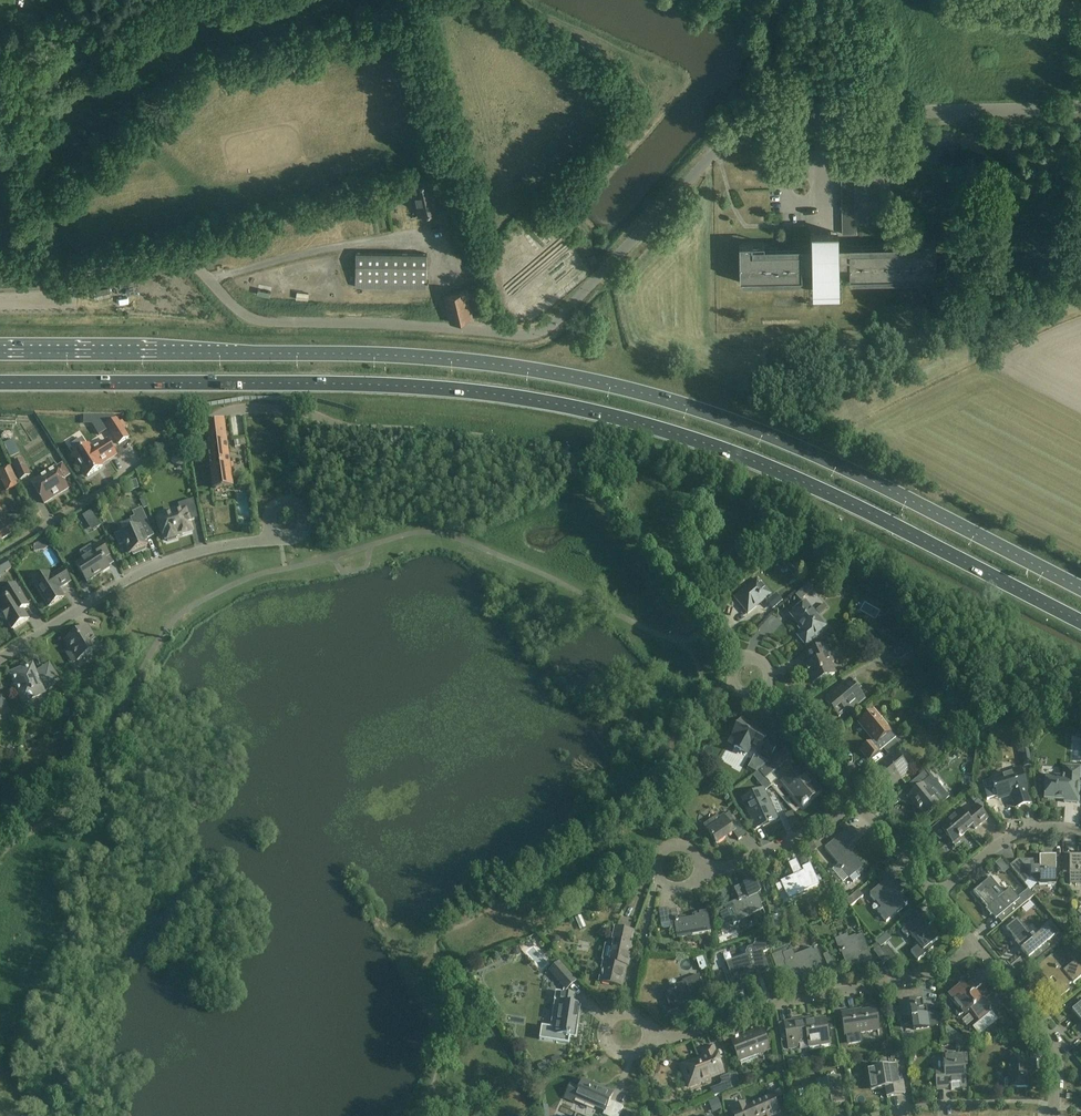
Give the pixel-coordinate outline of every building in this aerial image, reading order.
[(861,175),(877,175),(876,164),(861,164),(861,175)] [(854,168),(841,168),(841,178),(855,178),(854,168)] [(856,234),(855,178),(841,178),(842,234),(856,234)] [(802,274),(813,274),(813,292),(839,292),(839,273),(850,273),(850,277),(851,277),(852,281),(934,279),(934,275),(936,275),(936,239),(910,240),(910,241),(922,240),(922,249),(850,251),(850,245),(838,245),(838,233),(812,233),(813,246),(801,246),(801,252),(753,253),(753,244),(765,243),(739,243),(740,279),(742,279),(742,283),(801,282),(801,278),(802,278),(802,274)] [(355,287),(427,288),(427,283),(428,283),(428,281),(427,281),(427,254),(356,253),(355,287)] [(467,291),(444,296),(450,322),(473,317),(467,291)] [(107,426),(119,445),(128,439),(116,420),(107,426)] [(206,428),(214,490),(233,488),(223,420),(223,421),(206,428)] [(20,434),(13,439),(21,453),(29,448),(20,434)] [(74,455),(88,477),(103,468),(101,465),(116,455),(107,441),(92,451),(89,446),(74,455)] [(173,463),(182,466),(184,459),(175,456),(173,463)] [(14,465),(21,481),(29,477),(22,461),(14,465)] [(32,484),(44,504),(68,489),(62,480),(69,476),(62,466),(56,470),(55,469),(32,484)] [(7,491),(18,486),(10,468),(0,473),(0,476),(7,491)] [(128,485),(131,492),(138,489),(136,481),(128,485)] [(158,519),(165,540),(167,540),(168,542),(177,539),(177,537),(193,531),(189,521),(198,519),(194,500),(178,505),(181,512),(158,519)] [(146,540),(153,536),(142,509),(133,513),(135,518),(131,520),(135,528),(124,533),(124,532),(115,536),(120,546),(125,543),(130,555),(133,554),(134,556),(142,552),(141,550),(147,547),(146,544),(147,543),(146,540)] [(15,532),(6,516),(3,518),(0,512),(0,541),(15,532)] [(104,560),(110,556),(101,543),(93,548),(96,553),(76,565),(87,583),(110,569),(104,560)] [(37,571),(40,576),(47,571),(43,566),(37,571)] [(63,587),(70,582),(63,570),(51,577),(49,573),(34,583),(49,607),(64,598),(58,588),(62,586),(63,587)] [(757,579),(743,591),(735,598),(748,614),(771,595),(757,579)] [(29,606),(16,585),(2,593),(6,600),(0,604),(0,609),(3,614),(1,620),(7,621),(13,630),(28,620),(25,614),(22,613),(22,611),(29,606)] [(826,599),(814,586),(808,593),(812,597),(814,596),(822,604),(826,599)] [(790,615),(803,631),(797,636),(806,646),(817,637),(816,635),(826,627),(806,603),(790,615)] [(88,627),(82,631),(65,641),(78,661),(86,656),(88,658),(92,655),(92,652),(100,647),(88,627)] [(891,647),(899,660),(913,651),(905,638),(891,647)] [(835,675),(826,655),(829,654),(825,645),(806,653),(811,665),(806,667),(813,685),(835,675)] [(43,695),(41,692),(58,682),(48,667),(37,674),(30,676),(27,669),(11,676),(22,703),(43,695)] [(851,683),(849,681),(825,700),(839,717),(846,712),(848,714),(853,710),(851,708),(863,698),(853,686),(855,685),(852,682),(851,683)] [(8,714),(2,697),(0,697),(0,717),(8,714)] [(876,721),(870,715),(860,723),(874,740),(861,751),(869,761),(883,749),(896,739),(879,718),(876,721)] [(757,752),(769,759),(776,747),(765,740),(766,737),(753,730),(754,728),(741,721),(733,737),(738,740),(734,748),(746,755),(752,745),(759,749),(757,752)] [(906,740),(901,735),(896,739),(883,749),(887,755),(896,748),(898,746),(899,746),(906,740)] [(759,770),(766,779),(792,757),(786,750),(772,761),(771,760),(767,763),(759,770)] [(888,790),(909,772),(893,753),(872,771),(888,790)] [(753,775),(759,770),(767,763),(759,759),(756,764),(749,770),(753,775)] [(800,767),(791,774),(782,781),(804,807),(808,803),(806,801),(820,790),(800,767)] [(1078,804),(1080,768),(1065,767),(1064,778),(1047,777),(1045,799),(1065,800),(1064,803),(1078,804)] [(1020,768),(1011,771),(1012,775),(993,781),(995,788),(994,788),(995,791),(996,790),(998,797),(1014,792),(1018,807),(1030,804),(1025,789),(1026,788),(1020,768)] [(759,770),(753,775),(766,791),(772,786),(766,779),(759,770)] [(915,791),(906,798),(907,799),(909,797),(917,806),(916,807),(918,809),(925,817),(936,808),(937,809),(937,808),(940,805),(948,799),(927,773),(927,772),(927,771),(926,772),(925,772),(910,785),(915,791)] [(751,812),(754,817),(758,828),(756,829),(777,820),(770,806),(769,807),(762,791),(743,800),(749,813),(751,812)] [(965,816),(960,810),(953,816),(955,818),(941,829),(953,844),(967,832),(966,829),(971,825),(975,830),(987,819),(977,807),(965,816)] [(739,841),(747,835),(738,822),(736,824),(729,814),(720,820),(718,816),(703,826),(716,844),(733,832),(739,841)] [(858,837),(850,827),(825,849),(849,878),(856,873),(857,875),(863,870),(849,852),(852,849),(848,844),(858,837)] [(1040,864),(1034,864),(1033,860),(1017,861),(1010,867),(1024,885),(1032,879),(1038,884),(1056,884),(1056,868),(1056,857),(1040,857),(1040,864)] [(1063,873),(1070,873),(1070,884),(1080,884),(1080,857),(1069,857),(1063,857),(1063,873)] [(789,898),(788,898),(785,900),(788,899),(819,884),(810,865),(802,868),(803,871),(801,872),(796,860),(789,864),(795,877),(776,886),(778,892),(785,889),(789,898)] [(991,878),(973,892),(987,909),(985,910),(991,916),(992,915),(996,920),(998,918),(1002,923),(1034,896),(1029,890),(1018,898),(1011,889),(1004,894),(991,878)] [(726,907),(728,910),(721,913),(726,924),(733,922),(734,926),(740,923),(739,921),(763,910),(757,896),(758,895),(760,894),(761,892),(761,890),(761,888),(757,879),(734,889),(740,901),(726,907)] [(869,896),(878,907),(880,909),(877,912),(886,922),(907,905),(898,895),(903,891),(893,879),(889,882),(888,880),(869,896)] [(846,901),(850,908),(863,897),(858,891),(846,901)] [(670,929),(677,928),(678,938),(711,933),(708,912),(699,913),(699,914),(692,915),(693,919),(678,922),(676,910),(668,911),(667,909),(659,910),(662,929),(664,930),(670,929)] [(584,917),(588,925),(594,923),(590,914),(584,917)] [(919,945),(911,952),(918,961),(933,949),(930,945),(937,939),(933,934),(936,931),(922,914),(901,932),(907,939),(911,936),(919,945)] [(770,918),(774,932),(780,930),(777,916),(770,918)] [(1059,942),(1046,927),(1033,939),(1017,920),(1006,929),(1016,941),(1015,942),(1033,964),(1059,942)] [(605,961),(603,971),(601,982),(622,987),(626,966),(628,966),(632,946),(630,945),(633,932),(616,928),(613,943),(615,943),(611,963),(605,961)] [(840,953),(841,953),(842,952),(848,968),(864,962),(867,969),(873,967),(874,968),(875,967),(863,935),(856,937),(856,936),(849,939),(848,936),(836,940),(840,953)] [(728,973),(732,984),(735,995),(744,991),(738,977),(752,972),(753,976),(770,970),(763,953),(769,951),(764,937),(755,941),(755,943),(754,946),(748,949),(746,954),(747,956),(739,959),(738,957),(736,958),(737,960),(727,963),(731,972),(728,973)] [(887,946),(881,950),(889,961),(891,963),(897,959),(891,952),(887,946)] [(778,973),(788,969),(792,981),(812,973),(814,978),(824,974),(825,977),(827,977),(816,948),(795,956),(793,951),(783,954),(782,952),(772,956),(778,973)] [(889,961),(881,950),(875,954),(883,965),(889,961)] [(823,956),(826,962),(830,972),(839,969),(832,952),(823,956)] [(1061,998),(1069,990),(1069,987),(1072,984),(1073,984),(1080,978),(1080,970),(1075,963),(1063,972),(1062,970),(1059,972),(1057,970),(1058,970),(1056,967),(1055,968),(1048,959),(1051,957),(1050,957),(1038,967),(1050,981),(1050,980),(1055,985),(1052,987),(1056,992),(1055,993),(1057,995),(1058,994),(1061,998)] [(566,990),(576,981),(560,963),(550,972),(566,990)] [(683,984),(675,987),(665,991),(668,1001),(666,1002),(670,1012),(668,1013),(678,1009),(677,1005),(695,998),(699,1008),(710,1004),(699,975),(682,981),(683,984)] [(956,1013),(959,1017),(965,1011),(967,1014),(971,1011),(979,1022),(994,1010),(984,998),(981,1001),(977,995),(976,994),(974,994),(975,990),(981,985),(976,978),(965,987),(962,984),(948,996),(959,1010),(956,1013)] [(556,992),(554,1002),(550,1028),(542,1027),(540,1040),(569,1045),(570,1037),(576,1038),(581,1005),(574,1004),(576,995),(556,992)] [(912,1023),(913,1030),(937,1026),(935,1013),(925,1014),(923,999),(914,1000),(914,1002),(899,1005),(901,1019),(903,1018),(904,1025),(912,1023)] [(1072,1011),(1080,1022),(1080,1003),(1072,1011)] [(842,1014),(844,1025),(846,1036),(848,1045),(862,1043),(861,1033),(879,1030),(875,1012),(861,1014),(861,1008),(860,1008),(861,1012),(857,1013),(857,1011),(842,1014)] [(830,1045),(827,1030),(826,1019),(795,1024),(794,1021),(784,1023),(788,1049),(798,1048),(797,1041),(808,1040),(809,1048),(830,1045)] [(950,1028),(945,1028),(947,1042),(964,1040),(963,1035),(961,1036),(950,1028)] [(732,1041),(735,1051),(739,1062),(740,1061),(742,1065),(758,1059),(757,1055),(770,1051),(762,1029),(761,1030),(761,1032),(747,1037),(747,1035),(738,1039),(738,1038),(735,1039),(735,1040),(732,1041)] [(688,1065),(695,1083),(695,1084),(722,1073),(712,1046),(711,1046),(712,1048),(704,1051),(707,1059),(703,1061),(702,1059),(688,1065)] [(937,1091),(951,1090),(951,1091),(961,1090),(961,1089),(965,1089),(963,1070),(967,1070),(966,1068),(963,1068),(962,1057),(944,1058),(945,1072),(933,1073),(933,1074),(935,1074),(937,1091)] [(1034,1069),(1034,1061),(1037,1061),(1037,1060),(1009,1060),(1009,1087),(1004,1087),(1004,1088),(1028,1088),(1028,1073),(1026,1073),(1026,1069),(1034,1069)] [(885,1087),(887,1099),(888,1099),(888,1097),(905,1094),(903,1080),(898,1080),(896,1067),(881,1069),(881,1066),(879,1066),(880,1069),(869,1071),(872,1090),(885,1087)] [(730,1076),(732,1092),(739,1089),(737,1074),(730,1076)] [(711,1090),(714,1098),(732,1092),(730,1076),(730,1075),(721,1079),(722,1083),(720,1087),(711,1090)] [(806,1088),(807,1097),(803,1102),(808,1106),(818,1104),(821,1100),(831,1107),(845,1104),(840,1078),(827,1080),(823,1085),(818,1082),(814,1087),(806,1088)] [(605,1115),(620,1115),(623,1107),(610,1101),(613,1093),(583,1080),(579,1089),(571,1086),(565,1099),(574,1102),(576,1098),(605,1111),(603,1115),(605,1115)] [(734,1115),(764,1115),(767,1115),(772,1115),(779,1113),(772,1097),(746,1108),(744,1104),(733,1109),(735,1113),(733,1114),(734,1115)]
